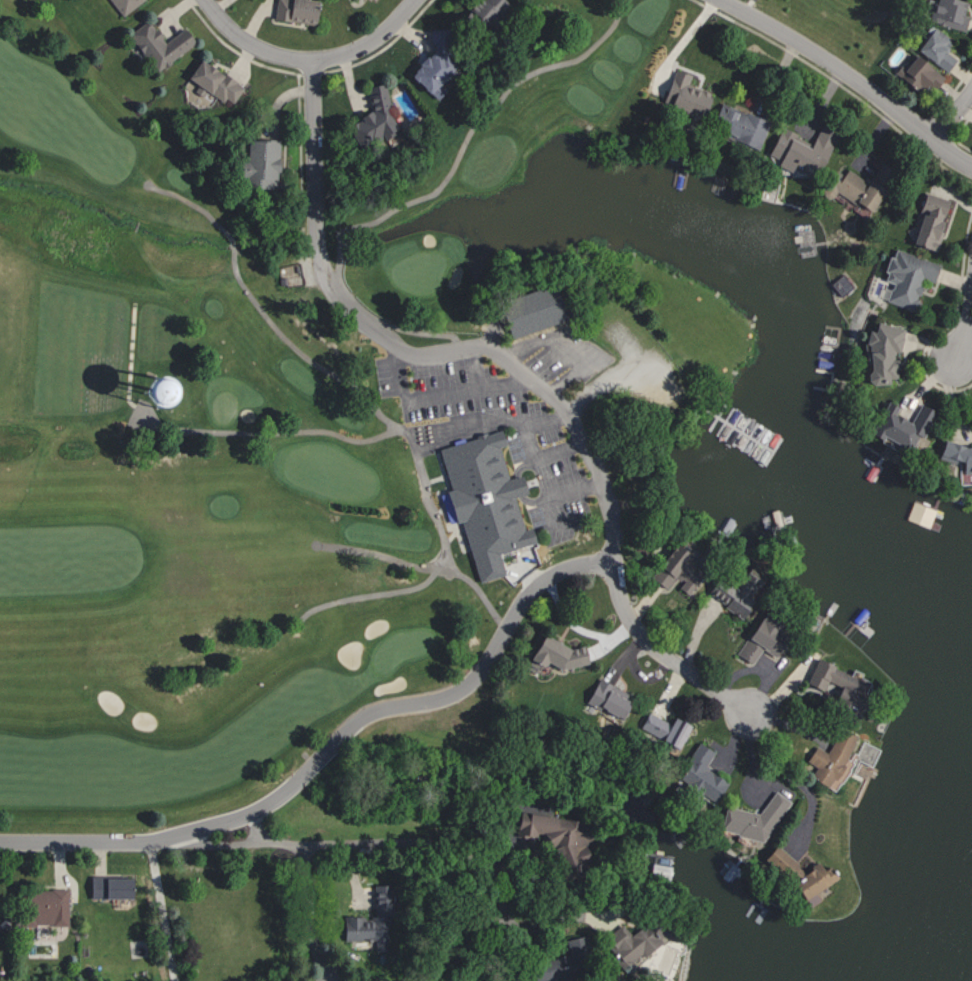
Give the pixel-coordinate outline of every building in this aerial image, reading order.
[(122,15),(110,0),(140,0),(122,15)] [(309,23),(313,0),(275,0),(272,18),(309,23)] [(460,10),(469,0),(503,0),(480,29),(460,10)] [(962,30),(966,14),(960,13),(964,1),(961,0),(934,0),(928,20),(962,30)] [(125,33),(145,19),(163,41),(181,27),(193,42),(153,71),(125,33)] [(954,59),(942,50),(950,39),(931,25),(913,48),(945,71),(954,59)] [(407,73),(432,45),(456,68),(430,96),(407,73)] [(941,77),(912,52),(894,73),(916,91),(923,83),(930,89),(941,77)] [(198,57),(185,77),(229,107),(242,85),(198,57)] [(672,69),(662,97),(661,100),(701,115),(709,92),(685,84),(689,74),(672,69)] [(344,124),(369,109),(364,85),(385,81),(395,130),(358,149),(344,124)] [(757,147),(767,121),(718,101),(708,127),(757,147)] [(817,127),(812,141),(777,128),(767,154),(776,158),(774,165),(788,170),(791,163),(816,173),(832,132),(817,127)] [(245,136),(276,140),(273,189),(241,185),(245,136)] [(881,190),(846,167),(842,174),(834,169),(818,193),(828,200),(835,190),(866,211),(881,190)] [(945,199),(926,192),(908,241),(935,251),(941,232),(935,230),(945,199)] [(937,263),(894,248),(891,256),(888,254),(880,278),(891,282),(884,300),(910,309),(921,277),(931,281),(937,263)] [(497,299),(511,338),(567,319),(553,281),(497,299)] [(901,326),(873,322),(872,330),(867,329),(861,381),(884,384),(885,376),(892,377),(894,352),(899,352),(901,326)] [(868,432),(907,451),(916,434),(921,437),(934,411),(918,403),(909,422),(893,414),(896,406),(884,400),(868,432)] [(435,449),(447,485),(441,489),(451,521),(459,519),(477,581),(503,574),(497,553),(534,542),(530,526),(522,527),(513,499),(524,495),(519,475),(508,477),(497,447),(506,444),(500,429),(435,449)] [(938,443),(938,460),(961,461),(960,473),(971,473),(971,444),(938,443)] [(687,555),(672,543),(648,576),(664,588),(673,576),(681,582),(677,587),(685,594),(698,575),(681,563),(687,555)] [(764,578),(747,565),(732,586),(718,576),(706,592),(737,614),(764,578)] [(775,623),(758,614),(736,655),(751,663),(760,648),(772,655),(783,635),(772,629),(775,623)] [(542,634),(567,648),(583,645),(588,663),(558,671),(543,662),(535,675),(520,667),(542,634)] [(805,683),(821,689),(825,680),(838,685),(827,712),(851,722),(868,681),(814,660),(805,683)] [(619,718),(630,694),(596,678),(585,702),(619,718)] [(677,747),(687,724),(671,716),(669,722),(646,712),(638,729),(677,747)] [(854,736),(838,728),(826,751),(813,745),(805,761),(815,766),(809,777),(835,791),(850,761),(843,758),(854,736)] [(699,793),(714,802),(726,782),(703,768),(713,751),(697,742),(676,778),(692,787),(686,797),(694,802),(699,793)] [(761,840),(788,801),(773,791),(758,813),(724,805),(718,830),(761,840)] [(582,821),(518,811),(514,836),(520,837),(525,835),(527,836),(541,832),(544,846),(551,847),(556,869),(586,861),(582,843),(588,842),(582,821)] [(836,879),(824,867),(820,869),(815,860),(807,868),(800,872),(796,867),(775,844),(761,857),(792,889),(793,891),(802,900),(805,906),(817,900),(812,891),(836,879)] [(89,876),(89,897),(130,898),(130,876),(89,876)] [(389,884),(371,884),(371,916),(342,916),(341,940),(373,940),(373,950),(389,950),(389,884)] [(66,888),(65,927),(13,926),(13,886),(66,888)] [(600,937),(619,967),(663,939),(650,918),(627,933),(621,924),(600,937)] [(567,954),(586,950),(582,935),(564,940),(567,954)] [(571,974),(567,956),(529,963),(533,980),(537,980),(571,974)]
